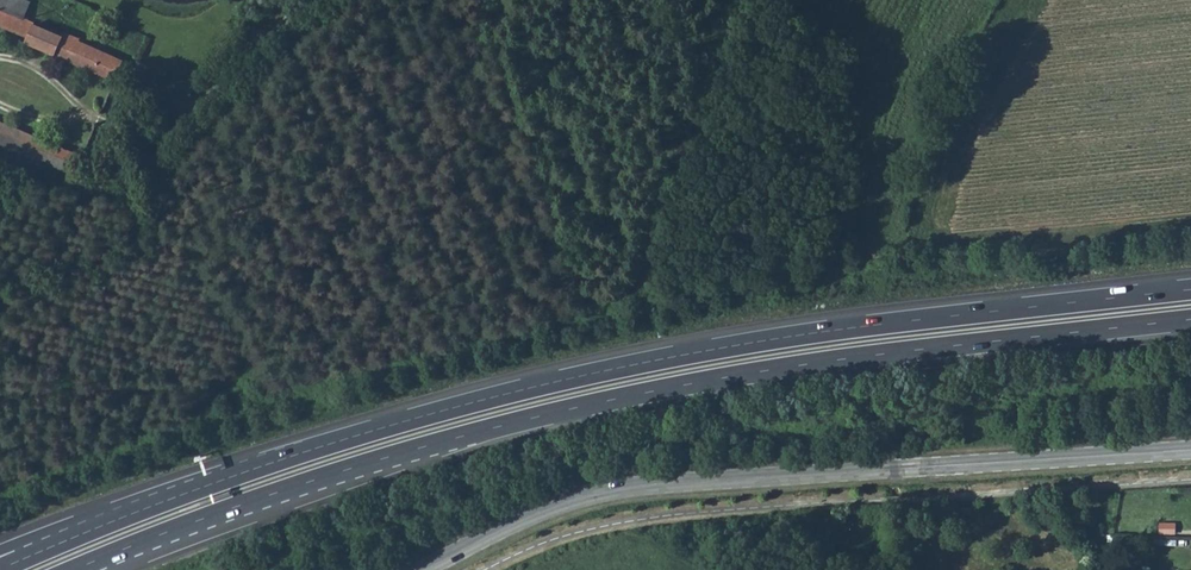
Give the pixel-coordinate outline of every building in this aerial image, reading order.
[(25,17),(32,0),(31,0),(0,0),(0,7),(25,17)] [(27,36),(25,42),(115,81),(125,59),(82,41),(83,37),(65,29),(63,33),(25,17),(0,7),(0,25),(27,36)] [(35,157),(75,175),(84,155),(0,119),(0,142),(35,157)]
